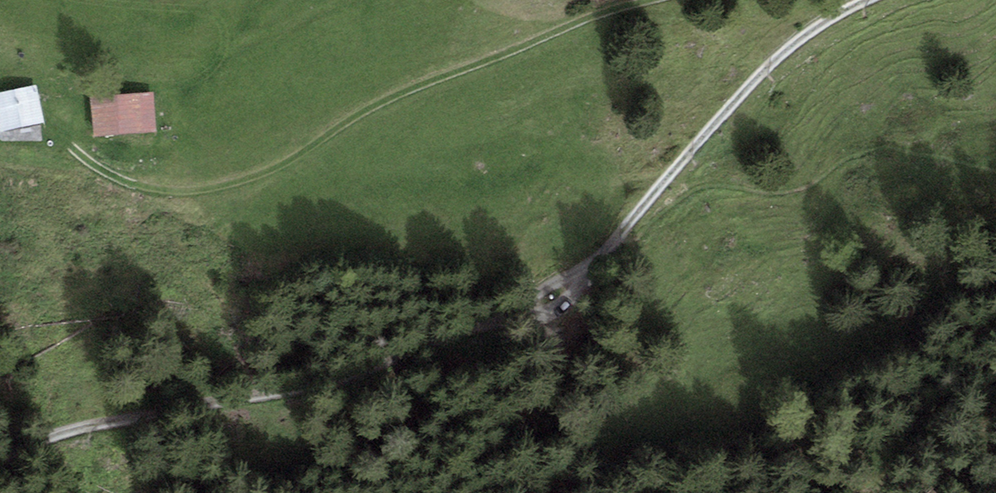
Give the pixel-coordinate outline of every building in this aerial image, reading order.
[(0,91),(0,131),(43,123),(35,84),(0,91)] [(153,90),(90,95),(94,137),(156,132),(153,90)]
